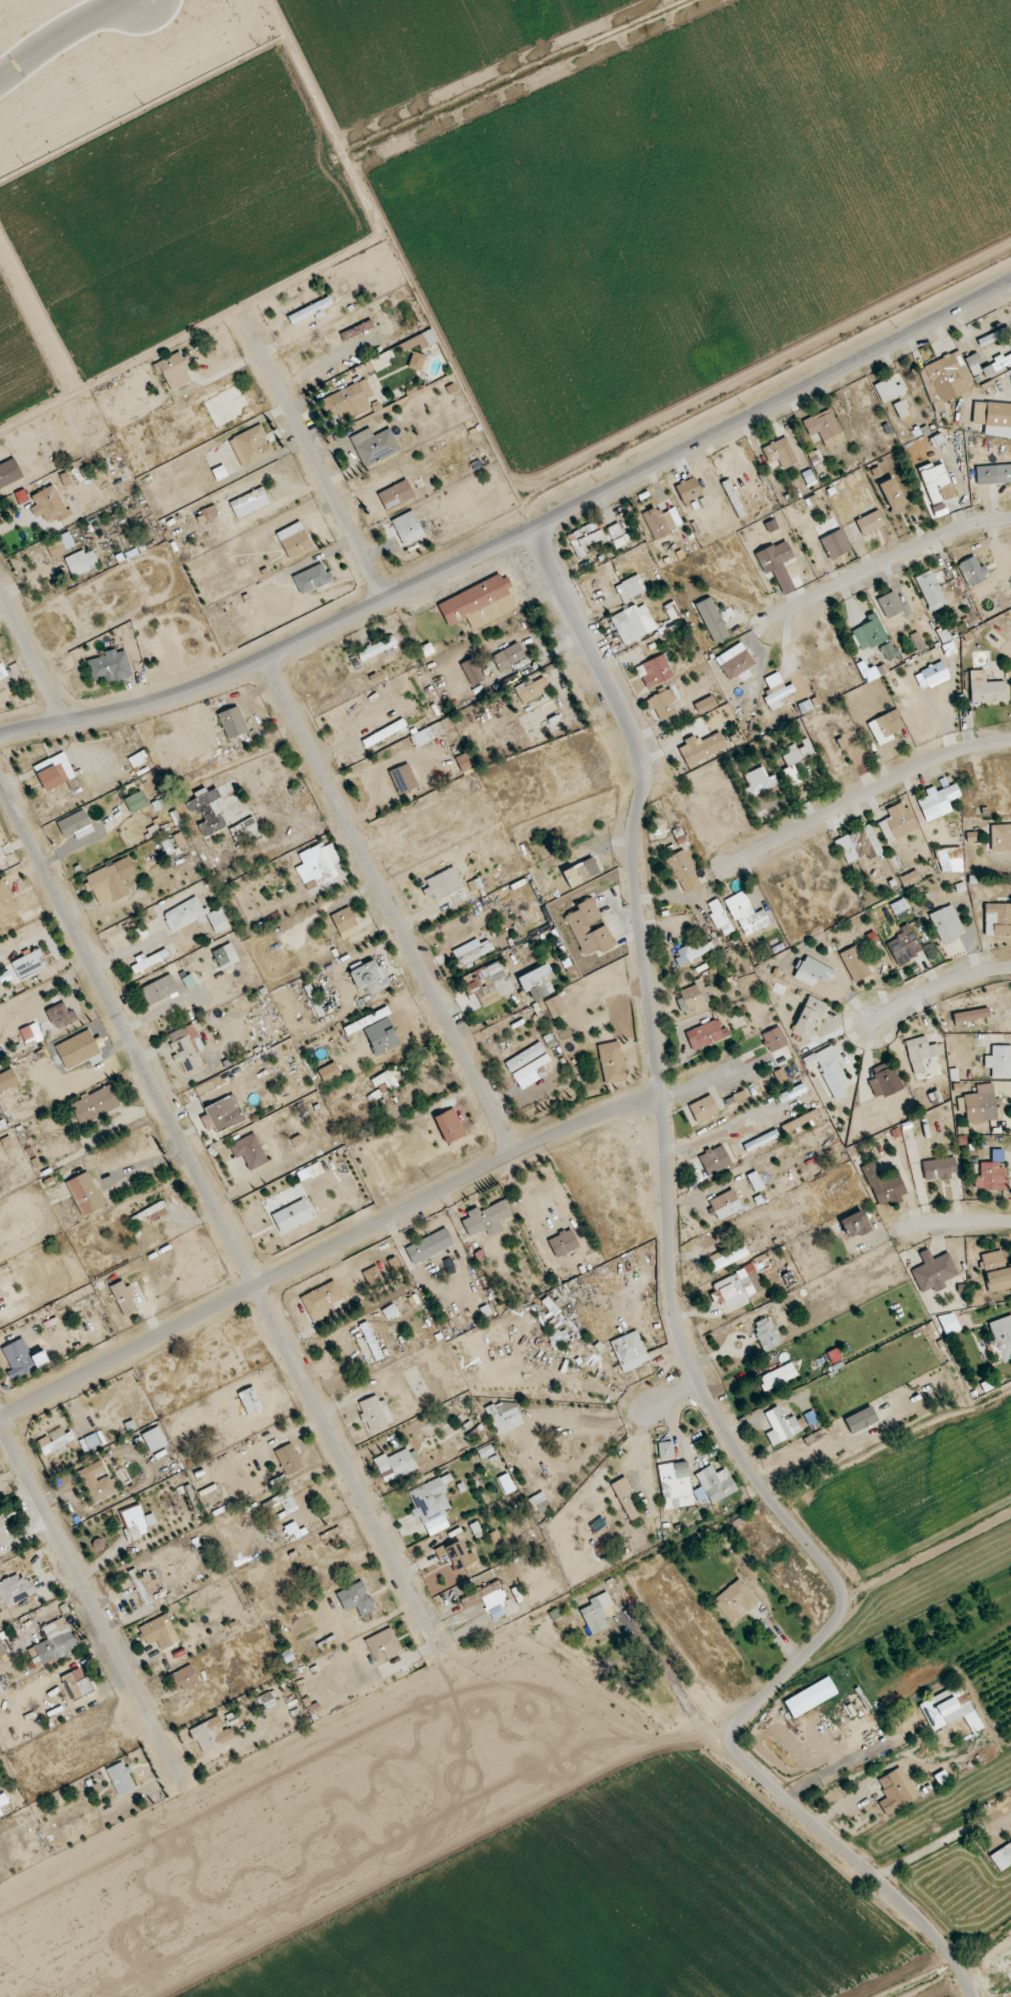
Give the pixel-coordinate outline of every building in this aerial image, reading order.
[(314,315),(317,320),(325,316),(322,310),(333,305),(329,297),(288,316),(292,325),(314,315)] [(374,327),(371,320),(341,333),(344,341),(374,327)] [(981,347),(1010,334),(1010,333),(1008,326),(977,340),(981,347)] [(376,372),(397,362),(391,349),(370,360),(376,372)] [(421,371),(426,356),(413,351),(408,367),(421,371)] [(918,368),(931,402),(953,394),(954,397),(970,391),(967,384),(972,382),(960,351),(918,368)] [(193,381),(179,352),(152,365),(157,376),(162,374),(171,392),(193,381)] [(981,361),(977,353),(965,358),(972,374),(978,371),(975,364),(981,361)] [(905,394),(901,383),(895,386),(892,377),(874,384),(881,403),(905,394)] [(371,409),(366,399),(373,395),(366,378),(320,399),(329,418),(338,414),(343,423),(371,409)] [(900,420),(908,416),(902,401),(893,404),(900,420)] [(974,402),(973,424),(985,424),(984,436),(1010,437),(1010,404),(974,402)] [(813,443),(822,439),(826,448),(845,440),(830,409),(803,421),(813,443)] [(242,468),(274,454),(261,425),(229,439),(242,468)] [(351,436),(365,467),(401,451),(390,428),(373,436),(370,428),(351,436)] [(761,448),(769,464),(778,459),(783,470),(798,462),(786,437),(761,448)] [(24,479),(15,459),(0,465),(0,488),(24,479)] [(954,497),(945,464),(933,467),(932,464),(920,467),(930,504),(954,497)] [(995,465),(996,483),(1010,483),(1010,464),(995,465)] [(228,476),(224,466),(212,470),(217,481),(228,476)] [(675,485),(683,504),(703,496),(695,477),(675,485)] [(908,508),(893,477),(878,485),(893,516),(908,508)] [(387,512),(416,497),(406,479),(378,494),(387,512)] [(733,506),(736,505),(742,517),(746,515),(728,479),(721,483),(733,506)] [(35,518),(42,514),(46,523),(55,518),(57,522),(66,518),(63,513),(67,511),(54,485),(31,496),(35,505),(30,508),(35,518)] [(236,519),(270,504),(263,487),(229,502),(236,519)] [(202,511),(207,520),(218,515),(214,505),(202,511)] [(675,508),(661,514),(658,506),(642,513),(653,540),(683,527),(675,508)] [(392,519),(403,547),(425,537),(414,510),(392,519)] [(862,536),(885,525),(879,510),(856,520),(862,536)] [(778,529),(775,519),(764,523),(768,533),(778,529)] [(276,533),(289,560),(314,548),(301,521),(276,533)] [(576,559),(590,555),(587,544),(604,539),(599,523),(568,532),(576,559)] [(623,534),(617,523),(607,529),(612,539),(623,534)] [(828,559),(850,552),(843,529),(821,537),(828,559)] [(67,553),(60,536),(44,544),(52,560),(67,553)] [(755,554),(764,574),(795,559),(786,540),(755,554)] [(65,558),(71,577),(99,568),(93,548),(65,558)] [(987,579),(977,555),(959,562),(969,586),(987,579)] [(332,582),(324,562),(292,576),(301,595),(332,582)] [(947,605),(932,570),(915,577),(930,612),(947,605)] [(517,610),(507,588),(511,586),(508,577),(502,580),(500,575),(437,603),(448,627),(468,618),(472,629),(517,610)] [(646,593),(640,575),(616,584),(622,601),(646,593)] [(878,598),(885,619),(903,613),(896,592),(878,598)] [(714,644),(730,637),(711,597),(695,604),(714,644)] [(610,618),(624,645),(657,629),(644,601),(610,618)] [(671,620),(681,615),(674,601),(664,607),(671,620)] [(867,616),(870,621),(851,631),(862,652),(888,639),(874,612),(867,616)] [(910,635),(918,651),(926,648),(918,631),(910,635)] [(396,649),(392,638),(357,651),(361,661),(396,649)] [(499,672),(526,658),(518,642),(491,657),(499,672)] [(899,656),(893,642),(880,647),(886,661),(899,656)] [(727,680),(754,667),(743,643),(716,656),(727,680)] [(126,650),(117,652),(116,649),(104,652),(105,656),(87,661),(92,681),(105,678),(106,683),(132,677),(126,650)] [(641,677),(647,689),(674,677),(669,666),(674,663),(669,651),(641,664),(646,675),(641,677)] [(461,663),(471,687),(484,681),(474,658),(461,663)] [(950,677),(943,661),(914,674),(922,690),(950,677)] [(985,670),(970,671),(971,702),(1006,702),(1006,682),(985,682),(985,670)] [(792,684),(785,687),(778,672),(765,678),(772,694),(766,697),(769,704),(796,692),(792,684)] [(550,691),(544,677),(516,689),(522,703),(550,691)] [(644,701),(650,712),(655,709),(661,721),(678,713),(671,700),(672,699),(667,689),(644,701)] [(694,704),(699,715),(718,707),(713,696),(694,704)] [(247,733),(239,707),(218,713),(226,739),(247,733)] [(868,723),(878,746),(895,738),(893,734),(902,730),(897,720),(901,717),(897,709),(868,723)] [(417,747),(444,735),(439,723),(412,734),(417,747)] [(699,741),(697,736),(678,745),(687,766),(727,748),(720,731),(699,741)] [(786,765),(815,754),(808,738),(801,741),(803,745),(781,753),(786,765)] [(34,766),(38,774),(35,775),(43,793),(76,778),(65,752),(34,766)] [(143,752),(128,761),(133,768),(147,760),(143,752)] [(462,773),(475,767),(469,752),(455,758),(462,773)] [(389,772),(399,795),(418,787),(408,763),(389,772)] [(768,778),(763,766),(744,775),(749,786),(743,789),(748,798),(778,784),(774,775),(768,778)] [(789,785),(799,782),(795,766),(784,768),(789,785)] [(952,812),(948,801),(961,796),(956,784),(936,791),(934,786),(925,790),(928,796),(918,800),(926,822),(952,812)] [(204,837),(228,826),(216,800),(221,797),(217,788),(207,792),(205,788),(194,793),(197,799),(186,804),(191,815),(200,810),(206,822),(198,826),(204,837)] [(123,800),(131,814),(149,805),(141,791),(123,800)] [(886,809),(890,817),(878,823),(887,843),(918,830),(905,801),(886,809)] [(94,832),(85,810),(56,822),(63,839),(74,834),(76,839),(94,832)] [(229,829),(238,848),(263,837),(253,817),(229,829)] [(867,855),(870,860),(883,854),(870,824),(835,840),(846,864),(867,855)] [(990,825),(991,851),(1010,851),(1010,824),(990,825)] [(173,836),(179,849),(187,845),(181,832),(173,836)] [(335,877),(330,867),(340,862),(332,843),(320,849),(319,845),(298,854),(303,865),(296,868),(307,890),(335,877)] [(963,872),(962,848),(938,848),(939,873),(963,872)] [(667,857),(684,894),(702,886),(684,849),(667,857)] [(562,872),(570,887),(600,873),(593,857),(562,872)] [(129,893),(114,863),(86,877),(100,907),(129,893)] [(435,900),(463,890),(455,868),(425,879),(428,888),(423,890),(425,897),(433,895),(435,900)] [(903,888),(921,881),(917,870),(899,877),(903,888)] [(18,911),(3,879),(0,880),(0,919),(18,911)] [(754,914),(744,891),(726,899),(744,937),(771,924),(764,909),(754,914)] [(221,908),(207,914),(198,897),(163,913),(173,933),(206,917),(215,935),(230,928),(221,908)] [(607,924),(591,931),(588,924),(602,919),(593,897),(576,905),(578,911),(566,916),(583,958),(615,945),(607,924)] [(722,936),(733,931),(718,898),(707,904),(722,936)] [(1010,937),(1010,904),(985,904),(985,936),(1010,937)] [(965,935),(954,905),(930,913),(941,944),(965,935)] [(338,934),(358,924),(349,906),(329,917),(338,934)] [(896,965),(922,955),(910,923),(900,927),(903,935),(887,941),(896,965)] [(360,930),(357,925),(339,935),(342,940),(360,930)] [(878,941),(875,931),(867,934),(871,943),(878,941)] [(490,941),(480,945),(478,939),(455,949),(462,964),(494,951),(490,941)] [(711,941),(700,946),(698,941),(674,951),(680,965),(715,951),(711,941)] [(211,952),(219,971),(240,962),(231,943),(211,952)] [(851,983),(870,976),(859,946),(840,952),(851,983)] [(49,966),(40,948),(6,965),(15,983),(49,966)] [(169,957),(166,949),(146,958),(144,954),(135,958),(137,964),(131,967),(134,974),(169,957)] [(830,982),(835,971),(805,955),(794,978),(813,987),(818,976),(830,982)] [(365,989),(368,995),(390,986),(378,959),(348,972),(357,992),(365,989)] [(459,979),(468,997),(475,993),(482,1008),(501,999),(493,983),(505,978),(497,961),(459,979)] [(533,989),(528,991),(533,1002),(554,992),(549,980),(553,978),(550,971),(529,980),(533,989)] [(141,988),(149,1006),(179,992),(171,974),(141,988)] [(187,990),(196,985),(191,975),(182,979),(187,990)] [(676,988),(681,1010),(708,1004),(703,982),(676,988)] [(323,1016),(312,983),(305,986),(316,1018),(323,1016)] [(568,1012),(559,995),(545,1002),(553,1019),(568,1012)] [(810,1040),(827,1004),(809,995),(792,1032),(810,1040)] [(55,1031),(79,1020),(74,1009),(69,1012),(64,1002),(46,1010),(55,1031)] [(391,1015),(387,1007),(344,1028),(347,1035),(391,1015)] [(990,1018),(989,1009),(954,1012),(955,1027),(969,1025),(969,1020),(990,1018)] [(685,1031),(692,1051),(731,1037),(727,1027),(719,1030),(716,1020),(685,1031)] [(20,1029),(25,1041),(41,1034),(36,1022),(20,1029)] [(167,1034),(177,1062),(181,1061),(185,1073),(204,1066),(198,1051),(203,1049),(194,1024),(167,1034)] [(769,1053),(787,1046),(780,1027),(762,1033),(769,1053)] [(914,1075),(925,1072),(921,1060),(941,1055),(938,1043),(928,1046),(925,1036),(905,1042),(914,1075)] [(626,1082),(620,1041),(598,1044),(604,1085),(626,1082)] [(546,1052),(541,1042),(504,1062),(510,1073),(546,1052)] [(847,1095),(843,1087),(848,1085),(832,1046),(814,1054),(834,1101),(847,1095)] [(992,1046),(992,1056),(985,1056),(985,1067),(992,1067),(992,1079),(1010,1079),(1010,1046),(992,1046)] [(551,1062),(548,1056),(512,1071),(520,1089),(540,1080),(535,1069),(551,1062)] [(892,1062),(872,1068),(876,1079),(870,1081),(873,1092),(880,1090),(883,1097),(901,1091),(892,1062)] [(318,1069),(323,1082),(341,1076),(336,1063),(318,1069)] [(394,1076),(399,1074),(396,1067),(373,1078),(380,1095),(398,1087),(394,1076)] [(201,1100),(225,1090),(219,1075),(195,1085),(201,1100)] [(995,1099),(993,1083),(976,1085),(977,1094),(964,1095),(967,1123),(999,1120),(997,1099),(995,1099)] [(69,1102),(79,1125),(121,1107),(111,1084),(69,1102)] [(780,1102),(807,1094),(804,1085),(777,1094),(780,1102)] [(204,1106),(215,1132),(245,1119),(235,1094),(204,1106)] [(697,1123),(719,1114),(711,1095),(689,1105),(697,1123)] [(434,1117),(446,1144),(466,1134),(453,1108),(434,1117)] [(786,1137),(822,1120),(817,1109),(781,1126),(786,1137)] [(781,1141),(776,1129),(756,1136),(736,1144),(741,1157),(781,1141)] [(235,1158),(242,1155),(250,1171),(268,1162),(254,1132),(229,1144),(235,1158)] [(699,1155),(708,1176),(732,1165),(723,1144),(699,1155)] [(925,1180),(957,1177),(955,1157),(923,1160),(925,1180)] [(908,1197),(898,1171),(880,1177),(874,1161),(862,1166),(878,1207),(890,1202),(890,1204),(908,1197)] [(980,1164),(981,1176),(975,1176),(975,1190),(1009,1189),(1009,1179),(1005,1179),(1005,1163),(980,1164)] [(66,1181),(82,1216),(105,1205),(88,1170),(66,1181)] [(755,1192),(765,1188),(756,1172),(747,1177),(755,1192)] [(709,1201),(718,1220),(742,1209),(733,1189),(709,1201)] [(270,1214),(280,1235),(313,1219),(303,1199),(270,1214)] [(480,1211),(478,1206),(466,1212),(469,1217),(461,1221),(470,1237),(485,1229),(489,1236),(503,1229),(499,1221),(511,1215),(503,1200),(480,1211)] [(840,1219),(848,1239),(871,1230),(864,1210),(840,1219)] [(404,1247),(413,1264),(454,1244),(446,1227),(404,1247)] [(548,1238),(555,1257),(579,1247),(571,1228),(548,1238)] [(705,1259),(712,1273),(749,1255),(742,1241),(705,1259)] [(920,1293),(932,1288),(934,1292),(946,1288),(943,1282),(959,1275),(949,1252),(933,1259),(929,1249),(919,1253),(924,1265),(911,1270),(920,1293)] [(982,1268),(1004,1264),(1002,1251),(980,1254),(982,1268)] [(365,1280),(379,1276),(377,1266),(363,1270),(365,1280)] [(726,1309),(751,1299),(749,1295),(763,1290),(754,1266),(713,1281),(717,1291),(711,1294),(715,1305),(723,1302),(726,1309)] [(988,1292),(1010,1289),(1010,1269),(985,1272),(988,1292)] [(129,1285),(125,1286),(123,1280),(111,1285),(121,1315),(137,1309),(129,1285)] [(309,1317),(343,1300),(334,1280),(300,1296),(309,1317)] [(968,1290),(971,1307),(983,1305),(980,1288),(968,1290)] [(382,1310),(387,1319),(398,1313),(393,1303),(382,1310)] [(945,1336),(960,1330),(953,1312),(938,1318),(945,1336)] [(1010,1359),(1010,1315),(988,1322),(994,1340),(987,1342),(991,1357),(999,1354),(1002,1362),(1010,1359)] [(772,1317),(753,1323),(763,1350),(781,1344),(772,1317)] [(650,1361),(636,1329),(610,1341),(624,1372),(650,1361)] [(1,1347),(11,1369),(6,1371),(10,1379),(48,1362),(43,1350),(32,1355),(23,1337),(1,1347)] [(766,1390),(798,1377),(792,1363),(760,1376),(766,1390)] [(391,1423),(381,1393),(358,1402),(368,1431),(391,1423)] [(485,1408),(498,1435),(524,1423),(516,1405),(506,1410),(502,1400),(485,1408)] [(772,1446),(802,1431),(794,1416),(785,1420),(778,1405),(764,1412),(773,1429),(765,1433),(772,1446)] [(850,1433),(878,1423),(872,1407),(844,1417),(850,1433)] [(142,1433),(150,1452),(168,1444),(159,1425),(142,1433)] [(48,1435),(37,1440),(43,1454),(74,1440),(71,1432),(50,1441),(48,1435)] [(674,1459),(673,1441),(658,1442),(659,1460),(674,1459)] [(304,1468),(292,1442),(274,1451),(286,1476),(304,1468)] [(373,1459),(380,1473),(391,1468),(396,1478),(416,1468),(406,1448),(387,1458),(385,1453),(373,1459)] [(77,1471),(93,1503),(117,1491),(108,1472),(107,1473),(101,1460),(77,1471)] [(693,1505),(688,1461),(658,1465),(663,1508),(693,1505)] [(711,1502),(737,1491),(726,1468),(715,1473),(712,1465),(695,1472),(702,1486),(693,1490),(698,1502),(709,1497),(711,1502)] [(627,1520),(637,1516),(627,1491),(630,1489),(625,1477),(612,1482),(627,1520)] [(436,1495),(431,1481),(408,1491),(413,1504),(436,1495)] [(146,1525),(156,1522),(153,1512),(142,1515),(140,1505),(119,1511),(127,1541),(149,1535),(146,1525)] [(13,1541),(0,1511),(0,1547),(13,1541)] [(455,1571),(472,1564),(462,1539),(436,1549),(441,1561),(450,1558),(455,1571)] [(128,1572),(144,1604),(151,1601),(134,1569),(128,1572)] [(355,1607),(361,1618),(378,1609),(361,1579),(336,1594),(346,1612),(355,1607)] [(728,1623),(758,1606),(743,1580),(713,1597),(728,1623)] [(460,1598),(464,1607),(482,1598),(493,1620),(510,1612),(495,1582),(460,1598)] [(591,1635),(609,1627),(601,1611),(613,1605),(606,1591),(589,1599),(591,1604),(579,1609),(591,1635)] [(138,1626),(146,1646),(157,1641),(161,1649),(173,1644),(168,1633),(174,1631),(166,1614),(138,1626)] [(78,1646),(65,1618),(43,1629),(48,1639),(27,1649),(35,1667),(78,1646)] [(364,1640),(376,1664),(403,1650),(391,1626),(364,1640)] [(13,1650),(9,1643),(4,1646),(0,1638),(0,1657),(13,1650)] [(167,1674),(174,1692),(200,1683),(193,1664),(167,1674)] [(68,1695),(78,1690),(81,1697),(94,1691),(82,1666),(60,1677),(68,1695)] [(784,1700),(793,1717),(837,1694),(828,1676),(784,1700)] [(258,1697),(264,1709),(278,1703),(273,1691),(258,1697)] [(190,1729),(201,1753),(234,1738),(223,1714),(190,1729)] [(106,1768),(118,1797),(137,1788),(125,1760),(106,1768)] [(884,1815),(916,1799),(900,1767),(877,1778),(887,1797),(878,1802),(884,1815)] [(949,1781),(944,1770),(933,1774),(939,1786),(949,1781)] [(1010,1865),(1010,1842),(989,1856),(1000,1872),(1010,1865)]
